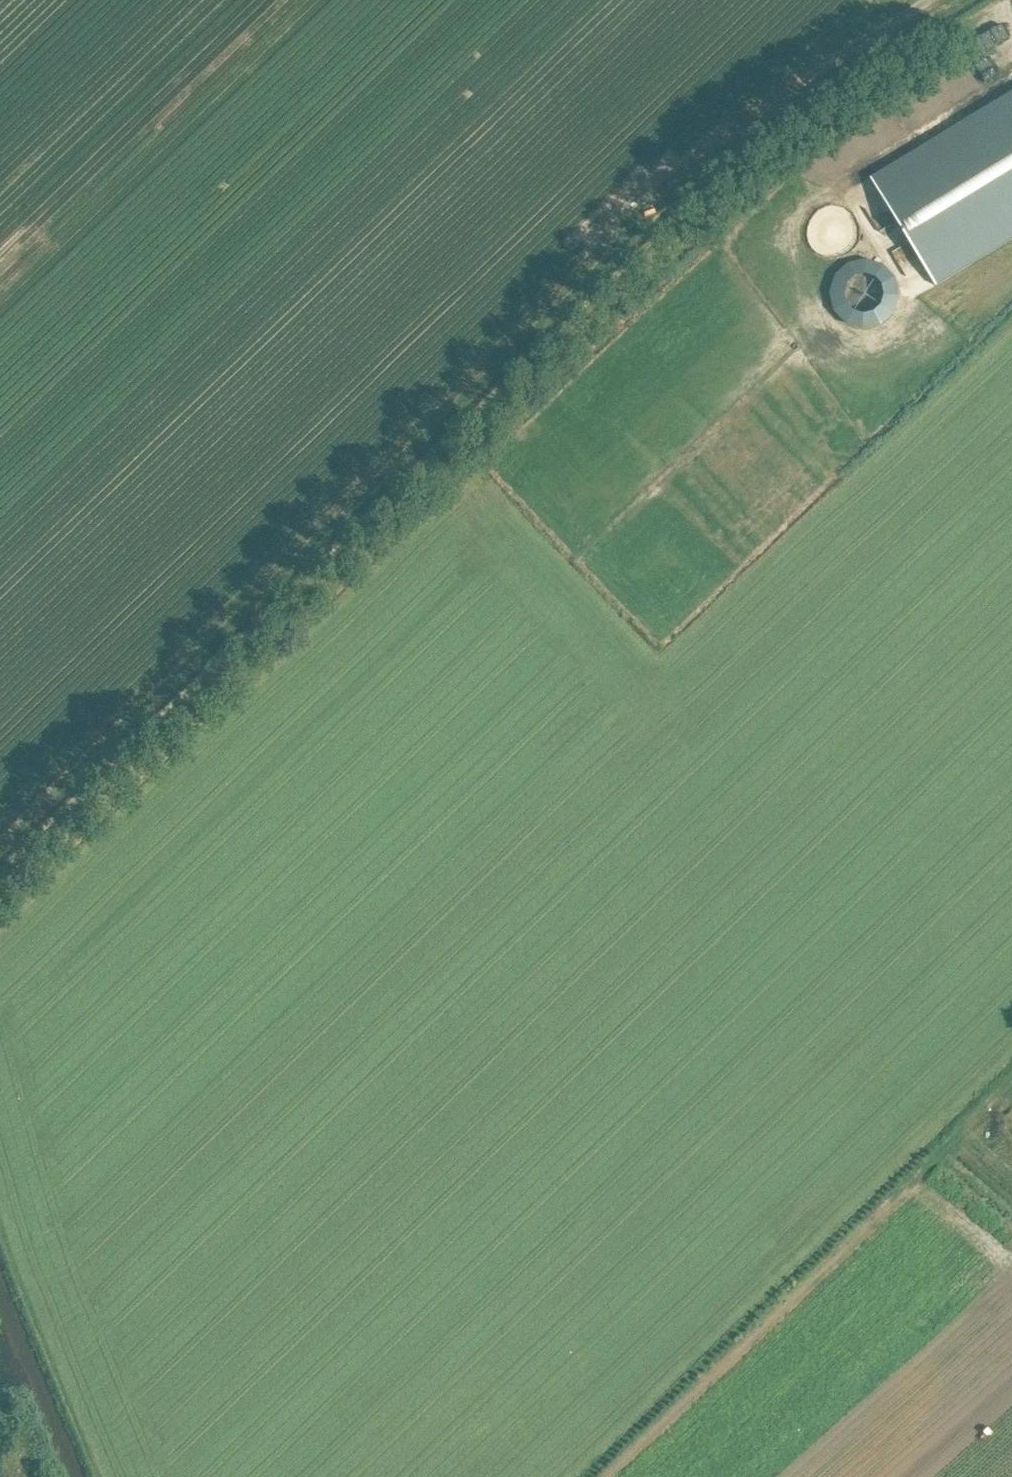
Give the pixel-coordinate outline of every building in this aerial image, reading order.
[(871,178),(937,285),(1011,239),(1011,93),(871,178)]
